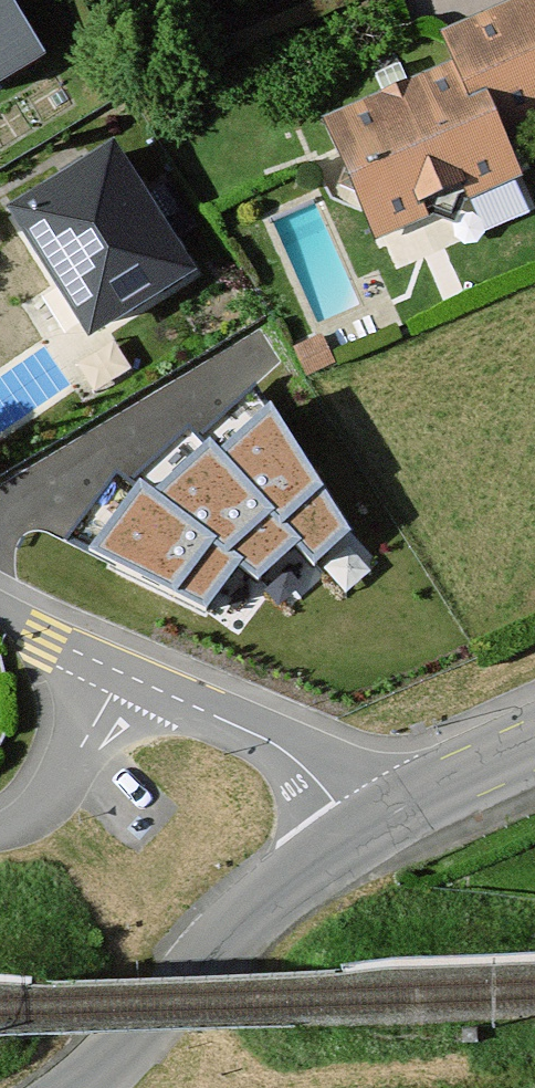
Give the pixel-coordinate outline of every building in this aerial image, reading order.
[(42,57),(7,0),(0,0),(0,83),(42,57)] [(327,127),(375,236),(514,175),(496,135),(534,118),(534,3),(440,45),(452,72),(327,127)] [(113,143),(14,206),(92,330),(192,267),(113,143)] [(347,526),(272,403),(221,449),(297,539),(314,558),(347,526)] [(297,539),(221,449),(209,440),(155,491),(240,563),(257,577),(297,539)] [(240,563),(155,491),(141,482),(94,549),(205,604),(240,563)]
